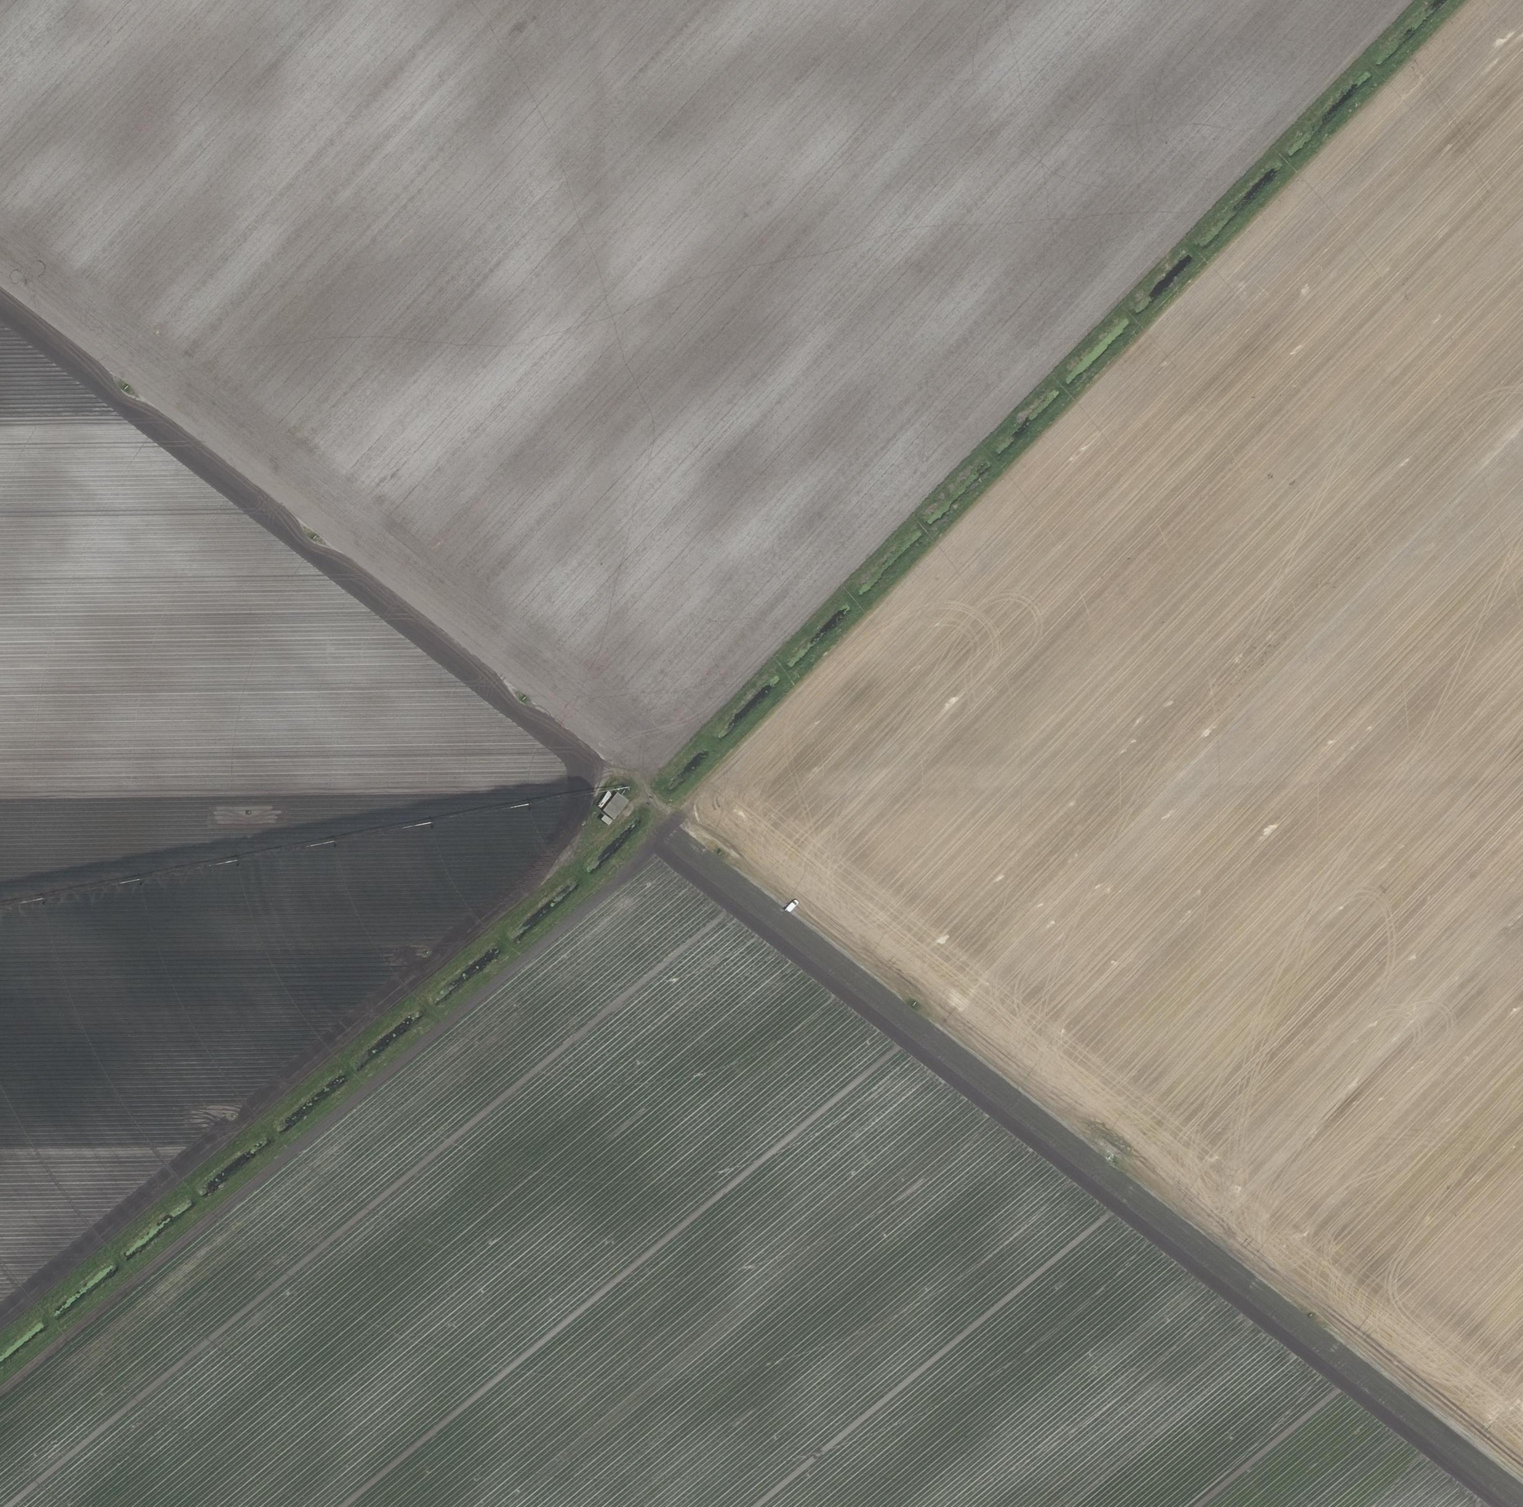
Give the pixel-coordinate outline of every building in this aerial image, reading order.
[(618,792),(603,810),(614,820),(630,802),(618,792)]
